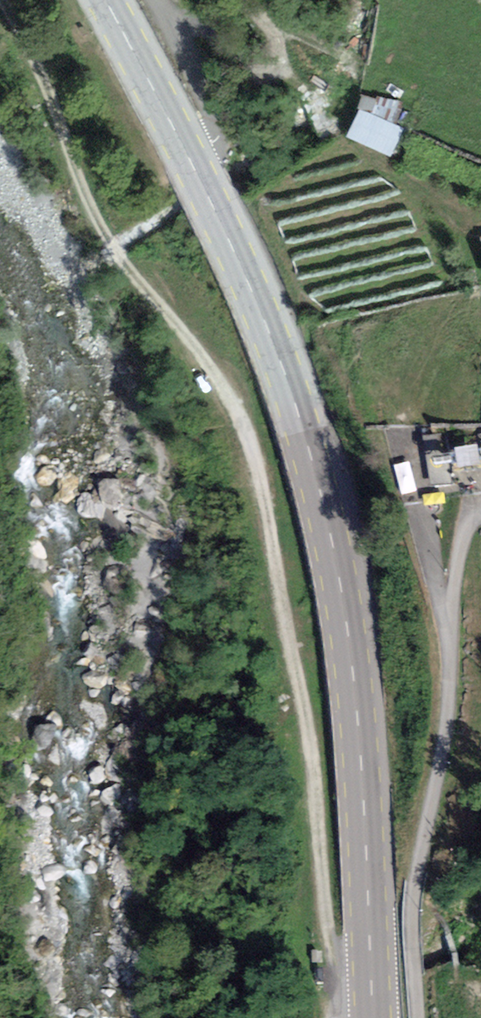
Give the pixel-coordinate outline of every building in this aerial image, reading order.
[(401,128),(359,108),(348,132),(390,152),(401,128)] [(455,479),(454,435),(433,436),(434,479),(455,479)]
